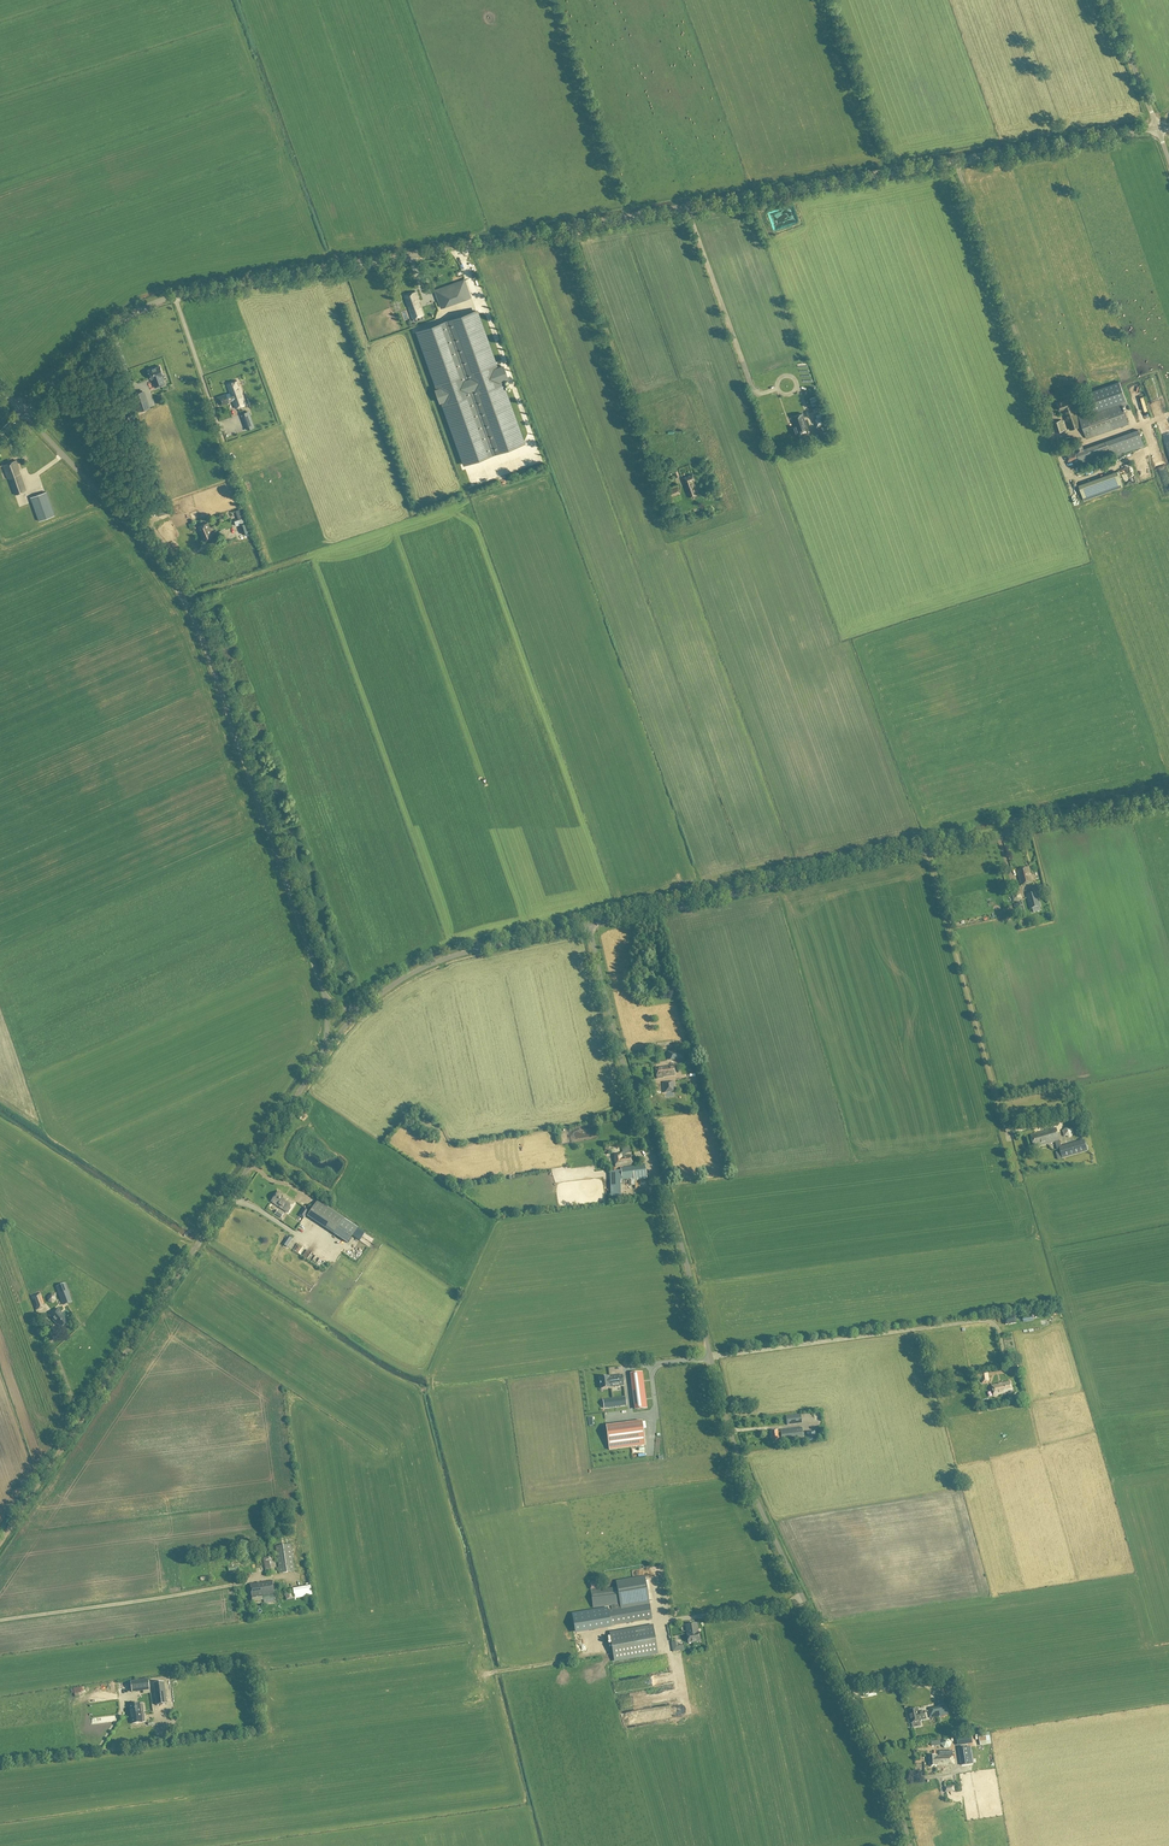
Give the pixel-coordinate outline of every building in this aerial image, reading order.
[(470,297),(464,280),(435,291),(441,308),(470,297)] [(416,291),(404,295),(407,306),(412,319),(423,315),(418,301),(419,301),(416,291)] [(507,378),(503,366),(497,368),(477,311),(417,333),(437,389),(435,390),(439,402),(441,401),(463,464),(523,443),(501,380),(507,378)] [(160,366),(148,370),(151,379),(152,379),(155,388),(164,384),(161,375),(163,375),(160,366)] [(218,398),(220,405),(232,402),(234,409),(245,405),(237,381),(226,385),(229,394),(218,398)] [(135,404),(145,400),(142,391),(132,395),(135,404)] [(1076,413),(1073,406),(1071,400),(1057,405),(1059,411),(1062,410),(1064,417),(1065,416),(1070,430),(1082,426),(1086,439),(1128,425),(1120,402),(1078,416),(1081,424),(1080,424),(1076,413)] [(247,430),(254,428),(248,411),(241,414),(247,430)] [(792,417),(796,427),(790,429),(792,436),(798,434),(798,432),(806,429),(801,414),(792,417)] [(824,415),(814,419),(817,425),(826,422),(824,415)] [(1064,430),(1061,420),(1052,423),(1055,433),(1064,430)] [(827,425),(818,428),(821,440),(831,437),(827,425)] [(1092,462),(1112,455),(1113,457),(1143,446),(1138,431),(1087,448),(1092,462)] [(1056,441),(1058,447),(1065,445),(1067,453),(1076,450),(1072,436),(1056,441)] [(1075,444),(1078,452),(1083,451),(1081,443),(1075,444)] [(1076,452),(1066,455),(1068,462),(1078,459),(1076,452)] [(16,461),(3,466),(7,478),(9,478),(15,496),(26,492),(18,469),(19,469),(16,461)] [(1117,471),(1078,485),(1084,501),(1122,487),(1117,471)] [(697,495),(692,481),(694,480),(693,475),(682,479),(689,498),(697,495)] [(38,491),(45,489),(44,482),(32,484),(33,490),(37,489),(38,491)] [(669,490),(670,491),(666,492),(670,500),(680,496),(676,487),(669,490)] [(46,492),(30,498),(39,521),(54,516),(46,492)] [(241,521),(245,520),(243,508),(237,509),(239,518),(235,519),(236,525),(241,524),(241,521)] [(16,514),(5,519),(8,526),(19,522),(16,514)] [(197,527),(203,541),(213,537),(208,523),(197,527)] [(242,535),(249,533),(246,523),(239,525),(242,535)] [(1028,869),(1017,872),(1020,887),(1032,884),(1028,869)] [(1030,894),(1026,896),(1029,910),(1041,907),(1037,893),(1030,894)] [(1025,914),(1022,903),(1014,905),(1017,916),(1025,914)] [(668,1060),(682,1059),(681,1051),(667,1053),(668,1060)] [(675,1076),(673,1066),(655,1069),(657,1079),(663,1079),(663,1078),(675,1076)] [(675,1091),(674,1081),(662,1083),(663,1093),(675,1091)] [(1064,1137),(1069,1139),(1073,1134),(1072,1129),(1066,1127),(1062,1132),(1064,1137)] [(1034,1148),(1055,1143),(1058,1153),(1060,1152),(1062,1159),(1087,1152),(1084,1141),(1061,1147),(1056,1129),(1030,1136),(1034,1148)] [(1007,1136),(1009,1143),(1015,1141),(1013,1135),(1007,1136)] [(622,1157),(621,1154),(614,1155),(615,1168),(622,1167),(622,1166),(633,1165),(631,1156),(622,1157)] [(620,1171),(610,1171),(610,1181),(620,1180),(635,1179),(635,1181),(647,1179),(645,1165),(620,1169),(620,1171)] [(278,1191),(270,1203),(288,1214),(295,1203),(278,1191)] [(358,1228),(317,1201),(307,1216),(348,1243),(358,1228)] [(281,1218),(284,1214),(278,1210),(275,1214),(281,1218)] [(284,1245),(287,1247),(292,1239),(289,1237),(284,1245)] [(326,1259),(321,1265),(325,1269),(330,1263),(326,1259)] [(63,1305),(71,1302),(65,1284),(57,1287),(63,1305)] [(40,1294),(32,1297),(37,1310),(45,1307),(40,1294)] [(56,1300),(55,1296),(50,1294),(47,1297),(47,1302),(52,1304),(56,1300)] [(57,1309),(49,1316),(57,1325),(58,1325),(61,1328),(69,1322),(57,1309)] [(1005,1325),(1016,1324),(1015,1316),(1004,1318),(1005,1325)] [(990,1383),(987,1373),(978,1374),(979,1374),(973,1375),(974,1380),(982,1379),(983,1384),(990,1383)] [(599,1378),(601,1389),(610,1388),(609,1387),(623,1386),(622,1376),(608,1377),(599,1378)] [(633,1380),(636,1403),(646,1402),(643,1378),(633,1380)] [(994,1396),(1012,1392),(1010,1382),(991,1386),(994,1396)] [(603,1400),(604,1409),(625,1406),(624,1397),(603,1400)] [(815,1412),(803,1413),(803,1421),(816,1421),(815,1412)] [(787,1425),(802,1423),(801,1414),(786,1416),(787,1425)] [(642,1421),(630,1423),(633,1447),(645,1445),(642,1421)] [(630,1423),(618,1424),(621,1448),(633,1447),(630,1423)] [(621,1448),(618,1424),(606,1426),(609,1450),(621,1448)] [(770,1431),(772,1444),(779,1443),(779,1442),(782,1441),(782,1442),(803,1440),(802,1428),(780,1431),(781,1432),(777,1432),(777,1431),(770,1431)] [(816,1442),(815,1432),(807,1433),(808,1443),(816,1442)] [(271,1528),(278,1529),(281,1517),(274,1515),(271,1528)] [(275,1547),(279,1574),(294,1572),(290,1545),(275,1547)] [(263,1558),(266,1576),(276,1574),(274,1557),(263,1558)] [(644,1577),(616,1582),(617,1588),(618,1587),(621,1608),(649,1603),(644,1577)] [(272,1581),(250,1584),(252,1601),(263,1600),(264,1602),(264,1603),(274,1602),(273,1595),(261,1597),(261,1596),(274,1594),(272,1581)] [(590,1590),(601,1589),(600,1581),(589,1582),(590,1590)] [(293,1589),(294,1599),(312,1596),(310,1586),(293,1589)] [(608,1607),(572,1613),(575,1632),(611,1626),(652,1619),(649,1603),(621,1608),(618,1587),(617,1588),(590,1591),(593,1608),(611,1606),(612,1609),(608,1610),(608,1607)] [(687,1634),(688,1643),(700,1642),(699,1632),(698,1633),(696,1624),(686,1625),(688,1634),(687,1634)] [(653,1626),(610,1633),(614,1661),(658,1654),(653,1626)] [(677,1641),(672,1642),(674,1649),(684,1647),(682,1638),(676,1639),(677,1641)] [(131,1682),(132,1692),(149,1690),(148,1680),(131,1682)] [(164,1682),(153,1684),(156,1705),(167,1704),(164,1682)] [(130,1715),(144,1713),(143,1703),(129,1705),(130,1715)] [(928,1710),(929,1718),(948,1715),(947,1707),(928,1710)] [(908,1714),(908,1715),(908,1717),(909,1718),(910,1723),(919,1722),(919,1721),(925,1720),(924,1712),(919,1713),(918,1713),(917,1709),(908,1710),(908,1714)] [(145,1722),(144,1713),(130,1715),(132,1724),(145,1722)] [(987,1745),(987,1743),(990,1743),(989,1732),(978,1734),(980,1746),(987,1745)] [(957,1746),(972,1743),(971,1734),(956,1737),(957,1746)] [(950,1748),(952,1743),(948,1738),(942,1739),(941,1744),(944,1749),(950,1748)] [(970,1746),(958,1748),(961,1764),(973,1762),(970,1746)] [(939,1752),(939,1756),(929,1756),(929,1766),(937,1766),(937,1767),(953,1766),(952,1755),(952,1751),(939,1752)]
